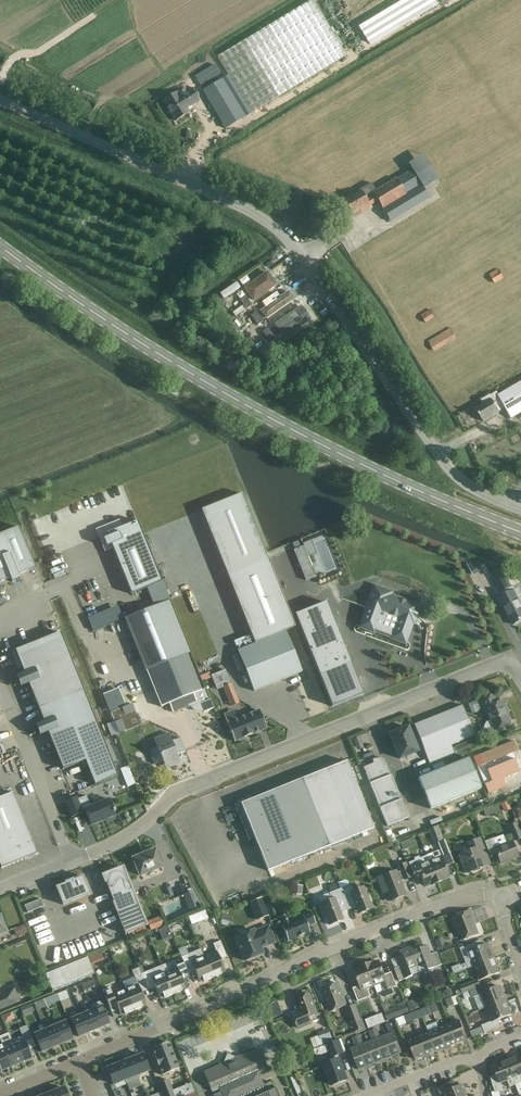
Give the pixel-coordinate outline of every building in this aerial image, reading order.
[(314,0),(311,0),(218,56),(251,112),(346,55),(314,0)] [(223,78),(202,90),(225,128),(246,116),(223,78)] [(162,100),(175,121),(190,112),(188,108),(200,101),(192,88),(180,95),(177,90),(162,100)] [(378,201),(390,223),(430,199),(424,189),(439,180),(423,154),(408,164),(412,170),(397,179),(396,178),(376,190),(371,183),(359,190),(360,191),(343,201),(352,215),(360,210),(361,212),(370,206),(378,201)] [(288,266),(276,274),(283,283),(295,276),(288,266)] [(494,284),(504,278),(498,269),(485,277),(487,280),(491,277),(494,284)] [(267,271),(243,288),(253,302),(277,285),(267,271)] [(264,307),(258,312),(264,320),(292,300),(286,291),(269,304),(266,300),(261,303),(264,307)] [(244,305),(246,309),(252,305),(246,296),(240,300),(244,305)] [(235,316),(246,309),(244,305),(233,313),(235,316)] [(430,309),(421,315),(426,323),(435,317),(430,309)] [(277,324),(273,326),(278,332),(301,316),(297,310),(289,316),(284,310),(273,319),(277,324)] [(251,316),(258,325),(263,321),(257,312),(251,316)] [(463,321),(428,341),(435,352),(467,334),(466,333),(469,331),(463,321)] [(262,332),(268,341),(274,337),(268,328),(262,332)] [(270,341),(258,349),(263,357),(275,349),(270,341)] [(483,422),(499,412),(506,409),(512,419),(520,413),(520,381),(497,395),(498,395),(491,399),(475,408),(483,422)] [(202,510),(201,510),(254,644),(238,650),(254,691),(302,672),(286,631),(295,627),(242,494),(202,510)] [(170,598),(137,519),(106,532),(108,536),(103,538),(106,546),(111,544),(132,593),(147,587),(154,605),(170,598)] [(0,534),(0,568),(5,580),(10,578),(12,582),(20,579),(18,575),(35,568),(18,527),(0,534)] [(303,546),(294,550),(305,580),(315,577),(303,546)] [(514,626),(520,622),(520,592),(519,588),(516,589),(514,586),(512,587),(502,569),(491,575),(503,595),(498,598),(511,622),(514,626)] [(368,607),(361,627),(404,643),(412,623),(413,623),(419,607),(373,590),(367,606),(368,607)] [(190,652),(169,601),(145,610),(125,618),(145,670),(146,670),(161,707),(169,703),(172,712),(189,706),(189,707),(191,706),(191,707),(193,709),(194,710),(196,711),(197,712),(199,712),(200,712),(202,712),(204,712),(214,709),(206,689),(202,691),(187,653),(190,652)] [(326,602),(295,614),(332,707),(363,694),(326,602)] [(85,761),(95,785),(118,776),(60,633),(15,651),(24,674),(16,677),(21,687),(28,684),(44,722),(36,726),(40,736),(48,732),(63,770),(85,761)] [(230,681),(221,685),(229,707),(238,703),(230,681)] [(483,730),(486,739),(501,733),(499,728),(510,723),(505,710),(507,709),(503,700),(496,703),(493,695),(478,701),(484,716),(487,714),(490,721),(486,722),(483,730)] [(132,704),(111,713),(118,733),(124,730),(120,718),(135,712),(132,704)] [(414,725),(430,765),(455,755),(451,745),(474,735),(462,705),(414,725)] [(231,733),(234,741),(267,728),(259,710),(238,719),(234,710),(223,714),(227,723),(230,731),(229,732),(230,734),(231,733)] [(397,731),(390,734),(399,757),(417,750),(408,727),(405,728),(405,725),(396,729),(397,731)] [(163,761),(166,768),(180,763),(177,755),(185,752),(180,739),(172,742),(169,733),(154,739),(157,747),(149,751),(154,764),(163,761)] [(470,740),(454,747),(458,755),(474,749),(470,740)] [(485,785),(489,794),(506,787),(502,778),(519,771),(512,753),(518,751),(514,741),(479,755),(483,765),(484,764),(487,770),(486,770),(491,783),(485,785)] [(380,808),(387,826),(408,818),(401,799),(384,759),(383,759),(382,759),(373,760),(373,763),(363,767),(370,783),(380,808)] [(430,809),(480,789),(468,759),(418,779),(430,809)] [(254,837),(268,871),(373,828),(346,761),(252,799),(251,797),(249,796),(236,801),(235,803),(249,839),(254,837)] [(13,792),(0,797),(0,867),(1,869),(38,854),(13,792)] [(76,797),(66,801),(72,817),(83,813),(82,811),(85,810),(91,825),(115,815),(114,813),(115,812),(114,810),(113,810),(109,799),(91,807),(86,796),(77,799),(76,797)] [(486,817),(499,810),(496,804),(482,811),(486,817)] [(516,823),(508,826),(514,842),(520,839),(520,834),(516,823)] [(422,841),(431,837),(428,831),(419,836),(422,841)] [(458,854),(466,873),(482,867),(478,855),(485,852),(479,837),(467,842),(470,849),(458,854)] [(416,845),(413,838),(400,843),(403,850),(416,845)] [(512,841),(496,847),(493,839),(484,842),(490,857),(496,854),(500,863),(518,856),(512,841)] [(427,856),(437,882),(444,880),(443,879),(449,876),(445,867),(453,863),(444,840),(437,843),(443,856),(441,856),(441,855),(439,856),(438,851),(427,856)] [(162,866),(155,849),(133,858),(140,875),(162,866)] [(421,878),(425,886),(431,884),(431,885),(437,882),(427,856),(419,858),(419,856),(414,858),(414,860),(408,863),(415,880),(421,878)] [(404,881),(411,878),(406,863),(398,865),(400,872),(397,873),(396,870),(377,878),(380,886),(383,885),(390,902),(393,900),(395,903),(401,901),(401,898),(406,895),(400,881),(404,880),(404,881)] [(126,934),(146,925),(134,894),(123,867),(103,875),(114,902),(113,902),(126,934)] [(63,903),(63,905),(64,904),(89,894),(90,894),(90,893),(89,893),(83,877),(83,876),(82,877),(73,880),(73,879),(65,882),(66,883),(57,887),(57,886),(56,887),(56,888),(57,888),(63,903)] [(356,907),(358,913),(372,908),(363,887),(353,891),(350,884),(340,889),(348,910),(356,907)] [(321,903),(329,925),(343,919),(340,913),(348,910),(340,889),(329,893),(331,899),(321,903)] [(187,892),(182,893),(187,910),(192,909),(187,892)] [(41,898),(24,905),(27,912),(43,905),(41,898)] [(250,902),(257,920),(268,915),(261,898),(250,902)] [(264,904),(269,917),(276,915),(271,902),(264,904)] [(187,916),(191,924),(207,917),(204,909),(187,916)] [(282,926),(288,941),(310,932),(307,925),(315,922),(311,911),(302,915),(304,918),(292,922),(288,914),(279,917),(283,926),(282,926)] [(456,942),(458,947),(466,944),(464,939),(478,934),(473,919),(474,919),(471,911),(454,918),(462,940),(456,942)] [(160,915),(146,921),(149,930),(163,924),(160,915)] [(25,925),(13,928),(15,936),(26,933),(25,925)] [(158,928),(161,939),(170,936),(166,925),(158,928)] [(235,937),(245,960),(263,953),(260,947),(274,942),(269,927),(254,932),(254,930),(235,937)] [(468,968),(494,958),(488,944),(483,946),(480,940),(460,948),(468,968)] [(204,957),(213,978),(222,974),(222,973),(225,971),(220,960),(227,957),(220,941),(213,944),(216,951),(204,957)] [(420,972),(420,973),(436,967),(442,965),(437,952),(431,955),(428,946),(423,947),(422,943),(410,948),(420,972)] [(412,975),(420,972),(410,948),(399,952),(401,956),(397,957),(400,966),(395,969),(399,981),(405,979),(412,976),(412,975)] [(213,978),(204,957),(201,949),(181,958),(185,967),(188,973),(194,970),(199,982),(203,980),(203,981),(213,978)] [(177,967),(165,973),(173,994),(183,990),(182,989),(186,988),(182,980),(189,977),(188,973),(185,967),(181,958),(175,960),(177,967)] [(494,958),(474,966),(480,980),(499,972),(494,958)] [(373,962),(366,964),(374,986),(381,983),(384,992),(384,991),(387,997),(395,994),(392,988),(396,987),(391,973),(384,975),(379,961),(373,963),(373,962)] [(353,988),(358,1002),(370,997),(367,988),(374,986),(366,964),(360,967),(360,968),(354,971),(360,986),(353,988)] [(460,964),(452,967),(454,974),(462,971),(460,964)] [(155,987),(160,998),(164,997),(164,998),(173,994),(165,973),(152,978),(149,970),(142,973),(148,990),(155,987)] [(125,989),(134,1010),(143,1007),(143,1006),(146,1004),(142,992),(148,990),(142,973),(134,976),(138,984),(125,989)] [(459,987),(462,994),(463,994),(480,987),(478,980),(459,987)] [(338,983),(322,989),(330,1012),(347,1005),(338,983)] [(483,993),(480,987),(463,994),(465,999),(471,997),(472,998),(481,995),(486,1008),(506,1000),(500,986),(483,993)] [(125,989),(113,994),(110,987),(102,990),(112,1013),(119,1010),(120,1015),(124,1013),(125,1014),(134,1010),(125,989)] [(35,1009),(59,1000),(56,993),(32,1002),(35,1009)] [(295,1016),(299,1027),(308,1024),(306,1019),(317,1014),(310,994),(297,999),(302,1013),(295,1016)] [(449,1007),(450,1010),(455,1008),(454,1006),(460,1004),(456,995),(445,1000),(448,1007),(449,1007)] [(481,1026),(484,1033),(500,1026),(498,1020),(511,1014),(506,1000),(486,1008),(491,1021),(481,1026)] [(89,1005),(91,1010),(99,1028),(110,1024),(103,1005),(102,1005),(100,1001),(89,1005)] [(430,1006),(433,1013),(438,1011),(435,1004),(430,1006)] [(352,1023),(356,1034),(366,1030),(362,1019),(361,1019),(355,1005),(345,1008),(351,1024),(352,1023)] [(420,1010),(423,1017),(433,1013),(430,1006),(420,1010)] [(81,1014),(89,1033),(99,1028),(91,1010),(81,1014)] [(409,1014),(412,1021),(423,1017),(420,1010),(409,1014)] [(364,1019),(368,1028),(384,1022),(381,1013),(364,1019)] [(78,1037),(89,1033),(81,1014),(71,1019),(78,1037)] [(412,1021),(409,1014),(398,1018),(401,1026),(412,1021)] [(460,1020),(449,1024),(456,1043),(467,1039),(460,1020)] [(65,1021),(55,1025),(62,1044),(73,1039),(65,1021)] [(385,1036),(393,1057),(401,1054),(393,1032),(393,1033),(389,1023),(385,1025),(389,1034),(385,1036)] [(449,1024),(439,1028),(446,1047),(456,1043),(449,1024)] [(23,1036),(12,1040),(21,1063),(32,1058),(26,1043),(33,1040),(27,1025),(19,1028),(23,1036)] [(44,1030),(52,1048),(62,1044),(55,1025),(44,1030)] [(373,1029),(384,1060),(393,1057),(385,1036),(380,1037),(376,1028),(373,1029)] [(439,1028),(428,1032),(436,1051),(446,1047),(439,1028)] [(368,1042),(376,1063),(384,1060),(373,1029),(368,1031),(372,1040),(368,1042)] [(41,1052),(52,1048),(44,1030),(34,1034),(41,1052)] [(418,1036),(426,1056),(436,1051),(428,1032),(418,1036)] [(356,1036),(368,1067),(376,1063),(368,1042),(363,1044),(360,1035),(356,1036)] [(351,1049),(359,1070),(368,1067),(356,1036),(351,1038),(355,1047),(351,1049)] [(426,1056),(418,1036),(408,1040),(415,1060),(426,1056)] [(332,1058),(333,1061),(339,1059),(339,1060),(340,1059),(339,1056),(345,1054),(339,1039),(327,1044),(325,1044),(331,1059),(332,1058)] [(21,1063),(12,1040),(2,1044),(11,1067),(21,1063)] [(179,1069),(168,1042),(152,1049),(155,1058),(158,1066),(159,1066),(162,1075),(179,1069)] [(0,1045),(0,1070),(1,1072),(11,1067),(2,1044),(0,1045)] [(270,1081),(263,1084),(258,1072),(265,1069),(257,1049),(237,1057),(227,1053),(223,1063),(203,1072),(212,1092),(219,1089),(222,1095),(277,1095),(270,1081)] [(142,1054),(130,1059),(137,1075),(149,1070),(142,1054)] [(517,1085),(520,1083),(520,1078),(520,1075),(520,1057),(520,1056),(507,1061),(517,1085)] [(125,1080),(126,1083),(138,1078),(137,1075),(130,1059),(119,1064),(125,1080)] [(347,1080),(339,1060),(339,1059),(333,1061),(324,1065),(332,1086),(347,1080)] [(493,1086),(496,1093),(503,1090),(500,1083),(507,1081),(510,1088),(517,1085),(507,1061),(493,1067),(496,1074),(490,1077),(493,1086)] [(113,1084),(125,1080),(119,1064),(107,1068),(113,1084)] [(164,1095),(174,1095),(168,1081),(159,1085),(164,1095)] [(445,1095),(465,1095),(467,1095),(462,1085),(456,1087),(453,1081),(437,1088),(441,1095),(444,1094),(445,1095)] [(52,1092),(53,1095),(67,1095),(64,1088),(52,1092)]
